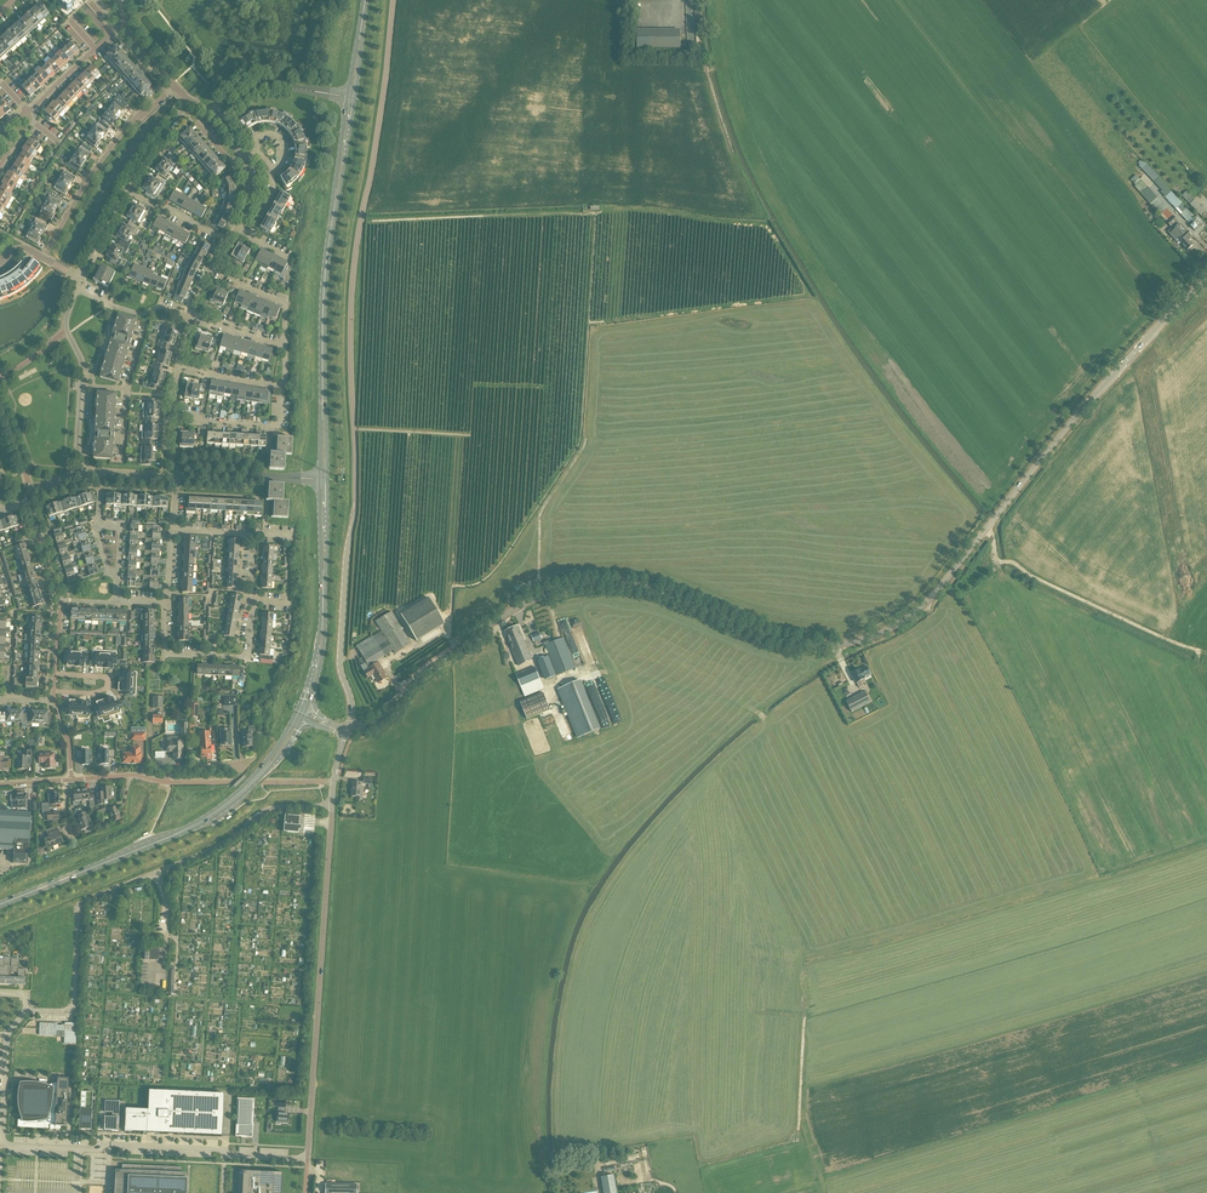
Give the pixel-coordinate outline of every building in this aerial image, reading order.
[(68,18),(69,17),(83,5),(88,0),(52,0),(68,18)] [(40,4),(35,8),(43,17),(45,19),(47,17),(50,15),(40,4)] [(35,8),(30,13),(40,24),(45,19),(35,8)] [(30,13),(30,12),(25,17),(35,28),(40,24),(30,13)] [(25,17),(20,22),(30,32),(35,28),(25,17)] [(30,32),(20,22),(15,26),(25,37),(30,32)] [(15,26),(11,30),(20,41),(25,37),(15,26)] [(47,31),(51,35),(55,31),(51,27),(47,31)] [(650,28),(637,28),(637,48),(650,48),(650,38),(650,28)] [(680,28),(650,28),(650,48),(680,48),(680,28)] [(11,30),(10,30),(5,35),(6,35),(15,46),(20,41),(11,30)] [(6,35),(5,35),(1,39),(11,50),(15,46),(6,35)] [(1,39),(0,40),(0,48),(6,54),(11,50),(1,39)] [(70,42),(66,47),(75,57),(79,52),(80,52),(78,50),(74,45),(73,45),(75,43),(73,40),(71,42),(70,42)] [(75,57),(66,47),(61,51),(70,61),(75,57)] [(110,62),(121,52),(116,47),(105,57),(110,62)] [(61,51),(56,55),(65,65),(70,61),(61,51)] [(125,57),(121,52),(110,62),(114,67),(125,57)] [(56,55),(51,60),(60,70),(65,65),(56,55)] [(51,60),(48,57),(43,61),(46,64),(55,74),(60,70),(51,60)] [(129,62),(125,57),(114,67),(119,72),(129,62)] [(129,62),(119,72),(123,76),(134,67),(129,62)] [(46,64),(41,69),(50,79),(55,74),(46,64)] [(91,65),(86,69),(95,79),(100,75),(91,65)] [(134,67),(123,76),(127,81),(138,71),(134,67)] [(50,79),(41,69),(36,73),(45,83),(50,79)] [(95,79),(86,69),(81,74),(90,83),(95,79)] [(142,76),(138,71),(127,81),(132,86),(142,76)] [(36,73),(31,77),(40,87),(45,83),(36,73)] [(90,83),(81,74),(76,78),(86,88),(90,83)] [(147,81),(142,76),(132,86),(136,91),(147,81)] [(40,87),(31,77),(26,82),(35,92),(40,87)] [(76,78),(72,83),(81,92),(84,95),(88,91),(85,88),(86,88),(76,78)] [(35,92),(26,82),(24,80),(19,84),(30,96),(35,92)] [(151,86),(147,81),(136,91),(141,96),(145,101),(155,92),(151,87),(151,86)] [(72,83),(67,88),(77,97),(81,92),(72,83)] [(77,97),(67,88),(62,92),(72,101),(77,97)] [(72,101),(62,92),(58,97),(68,106),(72,101)] [(116,102),(110,110),(119,117),(121,114),(123,112),(123,113),(124,113),(126,111),(127,110),(123,107),(127,104),(119,96),(114,100),(116,102)] [(54,102),(64,111),(66,113),(70,108),(68,106),(58,97),(54,102)] [(0,101),(0,109),(5,115),(10,110),(5,105),(7,103),(3,99),(0,101)] [(64,111),(54,102),(49,107),(60,116),(64,111)] [(60,116),(49,107),(45,112),(48,115),(46,117),(46,118),(51,121),(52,121),(53,119),(55,121),(60,116)] [(269,123),(271,108),(266,108),(266,111),(262,111),(263,123),(269,123)] [(271,108),(269,123),(275,124),(279,113),(275,111),(275,109),(275,108),(271,108)] [(263,123),(262,111),(257,112),(256,109),(257,109),(252,110),(257,124),(263,123)] [(118,117),(110,110),(103,118),(104,119),(108,122),(113,126),(116,123),(114,122),(118,117)] [(257,124),(252,110),(248,112),(249,114),(245,117),(251,127),(257,124)] [(283,114),(279,113),(275,124),(281,127),(288,114),(284,111),(284,112),(283,114)] [(288,114),(281,127),(286,130),(294,121),(290,119),(292,116),(288,114)] [(251,127),(245,117),(242,119),(240,117),(240,116),(235,121),(240,126),(240,125),(240,124),(246,131),(251,127)] [(297,124),(294,121),(286,130),(290,135),(302,126),(299,122),(299,123),(297,124)] [(98,124),(92,132),(101,139),(105,134),(106,135),(109,132),(98,124)] [(179,138),(189,129),(185,124),(175,133),(179,138)] [(302,126),(290,135),(293,140),(304,135),(302,131),(304,130),(305,130),(302,126)] [(190,129),(189,129),(179,138),(179,139),(184,144),(194,134),(190,129)] [(101,139),(92,132),(85,140),(96,148),(98,145),(97,144),(101,139)] [(194,134),(184,144),(188,149),(199,139),(194,134)] [(304,135),(293,140),(295,146),(309,143),(308,138),(308,139),(305,139),(304,135)] [(34,137),(32,140),(30,139),(26,145),(37,152),(41,147),(40,146),(42,143),(34,137)] [(199,139),(188,149),(192,153),(203,144),(199,139)] [(309,143),(295,146),(296,152),(307,152),(307,148),(310,147),(310,148),(309,143)] [(203,144),(192,153),(197,158),(207,149),(203,144)] [(37,152),(26,145),(22,150),(33,158),(37,152)] [(75,155),(85,162),(88,156),(90,158),(92,154),(81,147),(75,155)] [(212,153),(207,149),(197,158),(201,163),(212,153)] [(33,158),(22,150),(20,153),(22,154),(20,156),(30,163),(33,158)] [(307,152),(296,152),(295,158),(309,161),(310,157),(307,156),(307,152)] [(216,158),(212,153),(201,163),(205,168),(216,158)] [(85,162),(75,155),(72,154),(65,164),(76,172),(78,170),(80,172),(82,168),(81,167),(85,162)] [(20,156),(17,162),(28,169),(32,164),(30,163),(20,156)] [(179,164),(168,156),(165,159),(164,158),(163,159),(162,159),(159,163),(169,171),(173,173),(179,164)] [(216,158),(205,168),(210,173),(221,163),(216,158)] [(309,161),(295,158),(293,164),(304,169),(305,165),(308,166),(309,161)] [(17,162),(13,167),(23,173),(23,174),(25,175),(28,169),(17,162)] [(1158,178),(1159,177),(1158,176),(1144,162),(1139,166),(1145,173),(1154,181),(1163,190),(1161,192),(1166,197),(1165,198),(1187,222),(1193,216),(1158,178)] [(169,171),(159,163),(155,168),(156,168),(155,170),(159,173),(157,176),(166,182),(170,176),(167,174),(169,171)] [(225,168),(221,163),(210,173),(214,178),(225,168)] [(304,169),(293,164),(290,169),(302,178),(304,174),(302,173),(304,169)] [(10,169),(8,172),(20,179),(23,174),(23,173),(13,167),(12,170),(10,169)] [(302,178),(290,169),(286,174),(293,183),(297,180),(299,182),(298,182),(299,182),(302,178)] [(65,171),(59,180),(69,186),(73,180),(74,181),(76,178),(65,171)] [(8,172),(5,178),(17,184),(20,179),(8,172)] [(230,177),(228,178),(226,174),(220,180),(224,188),(234,185),(230,177)] [(293,183),(286,174),(280,178),(284,185),(283,185),(286,191),(292,188),(291,188),(290,186),(293,183)] [(1134,186),(1171,227),(1177,221),(1141,179),(1141,180),(1136,175),(1131,179),(1135,185),(1134,186)] [(166,182),(157,176),(155,179),(151,177),(150,178),(149,177),(146,182),(161,192),(163,188),(162,188),(166,182)] [(5,178),(2,183),(6,186),(13,190),(16,191),(19,186),(17,184),(5,178)] [(69,186),(59,180),(54,189),(66,196),(68,192),(66,191),(69,186)] [(161,192),(146,182),(143,187),(144,187),(143,189),(147,191),(145,195),(154,201),(158,195),(159,195),(161,192)] [(2,183),(0,187),(1,188),(0,190),(10,196),(13,190),(2,183)] [(235,193),(234,185),(224,188),(224,194),(235,193)] [(0,190),(0,198),(9,202),(12,196),(10,196),(0,190)] [(50,195),(45,204),(55,210),(58,204),(60,205),(62,202),(57,199),(58,196),(48,190),(46,193),(50,195)] [(176,204),(181,195),(174,191),(169,200),(176,204)] [(281,192),(277,198),(290,205),(292,201),(290,200),(291,197),(281,192)] [(1194,200),(1186,192),(1182,196),(1201,216),(1205,212),(1194,200)] [(235,193),(224,194),(225,200),(235,201),(235,193)] [(187,198),(181,195),(176,204),(182,207),(187,198)] [(4,207),(4,208),(5,208),(9,202),(0,198),(0,205),(4,207)] [(187,198),(182,207),(188,211),(193,202),(187,198)] [(290,205),(277,198),(274,204),(284,210),(286,207),(288,209),(290,205)] [(235,201),(225,200),(223,206),(233,209),(235,201)] [(193,202),(188,211),(195,214),(200,205),(193,202)] [(145,219),(146,215),(150,208),(140,203),(138,206),(134,204),(133,205),(132,205),(129,210),(145,219)] [(55,210),(45,204),(40,213),(52,220),(54,217),(52,216),(55,210)] [(274,204),(271,210),(283,217),(285,213),(283,212),(284,210),(274,204)] [(200,205),(195,214),(201,218),(206,209),(200,205)] [(233,209),(223,206),(221,212),(230,217),(233,209)] [(145,219),(129,210),(126,215),(127,215),(127,217),(131,219),(129,223),(139,228),(142,221),(145,219)] [(283,217),(271,210),(267,216),(277,222),(279,219),(281,221),(283,217)] [(230,217),(221,212),(217,218),(226,223),(230,217)] [(1205,223),(1198,215),(1189,223),(1196,232),(1205,223)] [(277,222),(267,216),(264,222),(277,229),(279,225),(276,224),(277,222)] [(158,217),(153,226),(151,229),(157,233),(160,230),(165,221),(158,217)] [(217,218),(215,217),(211,226),(218,230),(219,228),(223,230),(226,223),(217,218)] [(31,229),(41,234),(45,229),(46,230),(48,226),(36,220),(31,229)] [(165,221),(160,230),(166,233),(171,224),(165,221)] [(277,229),(264,222),(260,228),(263,230),(262,232),(268,235),(269,233),(270,234),(272,231),(275,233),(277,229)] [(121,225),(119,230),(130,236),(132,232),(136,234),(137,234),(138,232),(139,230),(138,230),(139,228),(129,223),(127,226),(123,224),(122,225),(121,225)] [(166,233),(164,237),(170,240),(172,237),(177,228),(171,224),(166,233)] [(1181,224),(1176,229),(1175,228),(1174,229),(1172,228),(1168,232),(1177,241),(1178,240),(1187,231),(1181,224)] [(177,228),(172,237),(179,240),(184,232),(177,228)] [(41,234),(31,229),(26,238),(38,244),(40,241),(38,240),(41,234)] [(130,236),(119,230),(116,235),(117,235),(116,237),(121,239),(119,242),(129,248),(131,244),(132,241),(129,239),(130,236)] [(1187,231),(1178,240),(1187,250),(1193,246),(1187,239),(1191,236),(1187,231)] [(190,235),(184,232),(179,240),(185,244),(190,235)] [(201,238),(200,241),(196,247),(198,248),(207,253),(210,247),(208,245),(209,243),(201,238)] [(111,244),(109,250),(120,256),(122,252),(126,254),(129,248),(119,242),(117,246),(113,244),(112,245),(111,244)] [(235,250),(247,257),(250,250),(238,243),(235,250)] [(207,253),(198,248),(194,255),(203,260),(207,253)] [(252,271),(253,272),(254,268),(255,269),(256,265),(258,261),(262,263),(268,253),(261,249),(256,260),(250,270),(252,271)] [(120,256),(109,250),(106,255),(107,255),(106,256),(108,257),(106,261),(119,267),(122,261),(119,259),(120,256)] [(247,257),(235,250),(231,256),(243,263),(247,257)] [(262,263),(261,267),(267,270),(269,267),(274,257),(268,253),(262,263)] [(194,255),(191,261),(200,266),(203,260),(194,255)] [(274,257),(269,267),(275,271),(281,260),(274,257)] [(32,261),(29,259),(28,260),(25,258),(22,262),(19,266),(15,270),(11,273),(6,275),(2,278),(0,279),(0,300),(6,299),(12,296),(18,293),(24,289),(29,285),(34,280),(38,275),(42,269),(39,267),(39,266),(32,261)] [(191,261),(188,260),(184,266),(187,268),(196,272),(200,266),(191,261)] [(275,271),(274,273),(284,279),(285,274),(287,270),(288,267),(286,266),(287,264),(281,260),(275,271)] [(134,263),(133,267),(129,276),(136,279),(141,266),(134,263)] [(93,281),(100,284),(108,288),(115,273),(100,266),(93,281)] [(141,266),(136,279),(143,282),(148,269),(141,266)] [(187,268),(184,275),(193,279),(196,272),(187,268)] [(148,269),(143,282),(149,285),(153,275),(155,272),(148,269)] [(193,279),(184,275),(181,274),(178,281),(181,282),(190,286),(193,279)] [(160,278),(153,275),(149,285),(156,288),(160,278)] [(156,288),(163,291),(168,278),(162,275),(160,278),(156,288)] [(181,282),(178,289),(188,293),(190,286),(181,282)] [(216,288),(213,295),(226,300),(228,293),(216,288)] [(234,289),(231,288),(229,291),(233,292),(231,295),(235,297),(238,290),(234,289)] [(178,289),(175,295),(173,296),(168,294),(167,297),(181,303),(183,299),(185,300),(188,293),(178,289)] [(242,305),(246,294),(239,291),(235,302),(242,305)] [(242,305),(241,308),(247,311),(253,297),(246,294),(242,305)] [(226,300),(213,295),(210,302),(223,307),(226,300)] [(260,300),(253,297),(247,311),(254,314),(255,310),(260,300)] [(255,310),(254,314),(261,317),(262,313),(267,302),(260,300),(255,310)] [(273,305),(267,302),(262,313),(269,316),(273,305)] [(273,305),(269,316),(276,319),(280,308),(273,305)] [(119,315),(117,318),(117,321),(115,320),(111,333),(116,335),(115,338),(114,340),(109,339),(105,353),(107,353),(104,364),(102,364),(100,371),(102,372),(100,378),(119,383),(137,320),(119,315)] [(164,324),(162,331),(161,335),(176,339),(178,332),(173,331),(174,327),(164,324)] [(199,334),(197,342),(210,346),(213,338),(199,334)] [(161,335),(160,339),(158,345),(168,348),(169,345),(174,346),(176,339),(161,335)] [(227,349),(231,337),(223,335),(220,346),(227,349)] [(231,337),(227,349),(234,351),(238,339),(231,337)] [(244,341),(238,339),(234,351),(241,353),(244,341)] [(251,344),(244,341),(241,353),(248,355),(251,344)] [(210,346),(197,342),(195,349),(208,353),(210,346)] [(251,344),(248,355),(255,357),(258,346),(251,344)] [(168,348),(158,345),(157,349),(161,350),(159,357),(170,360),(172,353),(167,352),(168,348)] [(258,346),(255,357),(262,359),(265,348),(258,346)] [(273,350),(265,348),(262,359),(269,361),(268,364),(272,366),(274,352),(272,351),(273,350)] [(170,360),(159,357),(157,363),(153,362),(152,366),(162,369),(163,366),(168,367),(170,360)] [(162,369),(152,366),(150,373),(154,374),(153,378),(164,381),(166,374),(161,373),(162,369)] [(164,381),(153,378),(151,382),(148,381),(147,383),(143,382),(142,386),(156,390),(157,387),(162,388),(164,381)] [(206,380),(202,379),(201,384),(205,385),(204,387),(208,388),(209,381),(206,380)] [(219,382),(211,381),(209,394),(216,396),(219,382)] [(226,384),(219,382),(216,396),(223,397),(224,394),(226,384)] [(187,383),(186,390),(200,393),(201,385),(187,383)] [(233,385),(226,384),(224,394),(231,395),(233,385)] [(240,386),(233,385),(231,395),(239,396),(240,386)] [(240,386),(239,396),(238,400),(245,401),(247,388),(240,386)] [(247,388),(245,401),(252,403),(252,402),(254,389),(247,388)] [(254,389),(252,402),(259,404),(262,390),(254,389)] [(200,393),(186,390),(185,398),(198,400),(200,393)] [(269,392),(262,390),(259,404),(270,406),(271,394),(269,394),(269,392)] [(94,452),(94,455),(94,458),(111,459),(113,459),(117,394),(97,393),(97,399),(95,399),(95,407),(97,407),(96,419),(94,418),(93,432),(98,433),(98,436),(98,439),(93,438),(92,452),(94,452)] [(144,399),(144,406),(143,410),(159,411),(159,404),(154,404),(155,400),(144,399)] [(143,410),(143,421),(153,422),(154,418),(158,418),(159,411),(143,410)] [(143,421),(142,425),(142,432),(158,433),(158,426),(153,426),(153,422),(143,421)] [(213,428),(212,434),(207,434),(207,444),(214,444),(215,434),(215,432),(215,428),(213,428)] [(227,435),(222,434),(222,444),(229,445),(230,435),(230,432),(230,429),(227,428),(227,435)] [(251,436),(251,446),(258,447),(259,436),(259,434),(259,430),(256,430),(256,436),(251,436)] [(142,432),(142,443),(152,443),(152,440),(157,440),(158,433),(142,432)] [(180,440),(194,440),(194,433),(181,432),(180,440)] [(266,437),(259,436),(258,447),(266,447),(266,437)] [(269,453),(269,454),(269,456),(268,470),(285,470),(285,454),(292,455),(292,438),(276,437),(275,453),(269,453)] [(194,440),(180,440),(180,447),(194,448),(194,440)] [(142,443),(141,449),(141,454),(156,455),(157,448),(152,447),(152,443),(142,443)] [(141,454),(141,458),(140,465),(151,465),(151,461),(156,462),(156,455),(141,454)] [(267,484),(266,496),(266,501),(272,501),(272,507),(271,517),(288,518),(289,501),(283,501),(284,485),(267,484)] [(87,494),(83,495),(86,505),(89,505),(89,506),(94,505),(93,503),(97,502),(94,494),(91,495),(90,494),(87,495),(87,494)] [(114,505),(114,494),(110,494),(110,495),(107,495),(106,506),(111,506),(111,505),(114,505)] [(119,494),(114,494),(114,505),(117,505),(117,506),(121,507),(122,495),(119,495),(119,494)] [(79,497),(76,498),(79,509),(83,508),(83,506),(86,505),(83,495),(79,496),(79,497)] [(126,496),(122,495),(121,507),(126,507),(126,506),(129,506),(130,495),(126,495),(126,496)] [(130,495),(129,506),(132,506),(132,507),(137,508),(137,496),(134,496),(134,495),(130,495)] [(141,496),(137,496),(137,508),(142,508),(142,506),(145,507),(145,496),(141,496)] [(149,496),(145,496),(145,507),(148,507),(147,508),(152,508),(153,497),(149,497),(149,496)] [(153,497),(152,508),(157,509),(157,507),(160,507),(160,497),(156,497),(153,497)] [(160,497),(160,507),(163,508),(163,509),(168,509),(168,498),(165,498),(165,497),(160,497)] [(79,509),(76,498),(72,499),(68,500),(71,510),(74,509),(74,510),(79,509)] [(189,498),(189,500),(187,500),(186,512),(196,512),(196,509),(197,499),(189,498)] [(64,502),(61,503),(64,514),(69,512),(68,511),(71,510),(68,500),(64,501),(64,502)] [(255,502),(254,515),(262,516),(262,503),(255,502)] [(57,503),(53,504),(57,516),(64,514),(61,503),(58,504),(57,503)] [(57,516),(53,504),(49,505),(50,506),(46,507),(49,518),(57,516)] [(8,518),(11,528),(14,527),(15,529),(19,527),(16,516),(12,517),(8,518)] [(5,520),(1,521),(4,532),(9,530),(9,529),(11,528),(8,518),(4,519),(5,520)] [(138,538),(142,538),(145,538),(145,534),(138,533),(139,525),(131,525),(130,537),(138,538)] [(79,540),(87,538),(83,526),(69,530),(70,535),(77,532),(79,540)] [(152,538),(161,539),(161,526),(146,526),(146,530),(153,530),(152,538)] [(73,542),(72,542),(71,538),(64,540),(62,532),(54,535),(58,547),(66,544),(73,542)] [(138,538),(130,537),(129,549),(137,550),(145,551),(145,550),(145,546),(138,546),(138,538)] [(79,540),(72,542),(73,542),(74,546),(81,544),(83,552),(91,550),(87,538),(79,540)] [(152,538),(145,538),(145,542),(152,543),(152,551),(160,551),(161,539),(152,538)] [(16,554),(27,551),(25,547),(26,547),(26,544),(14,547),(16,554)] [(68,552),(66,544),(58,547),(61,559),(69,556),(76,554),(75,550),(68,552)] [(129,549),(129,562),(137,562),(137,563),(144,563),(144,559),(137,558),(137,550),(129,549)] [(83,552),(76,554),(77,558),(84,556),(86,564),(87,564),(94,561),(91,550),(83,552)] [(145,550),(145,551),(144,555),(151,555),(151,563),(159,564),(160,551),(152,551),(145,550)] [(28,555),(27,551),(16,554),(18,561),(30,557),(29,554),(28,555)] [(72,564),(69,556),(61,559),(65,570),(73,568),(77,567),(80,566),(79,562),(72,564)] [(30,557),(18,561),(20,567),(31,564),(29,560),(30,560),(30,557)] [(87,564),(86,564),(80,566),(81,569),(81,570),(88,568),(90,576),(98,573),(94,561),(87,564)] [(129,562),(128,574),(136,575),(143,575),(143,571),(136,570),(137,563),(137,562),(129,562)] [(151,563),(144,563),(144,567),(151,567),(150,575),(150,576),(158,576),(159,564),(151,563)] [(32,568),(31,564),(20,567),(22,574),(34,570),(33,568),(32,568)] [(75,576),(73,568),(65,570),(69,582),(83,578),(82,574),(75,576)] [(34,570),(22,574),(24,581),(35,577),(34,573),(35,573),(34,570)] [(136,575),(128,574),(127,587),(143,588),(143,583),(136,583),(136,575)] [(150,576),(150,575),(143,575),(143,579),(150,580),(150,588),(158,588),(158,576),(150,576)] [(35,577),(24,581),(26,587),(38,584),(37,581),(36,581),(35,577)] [(39,586),(38,584),(26,587),(28,594),(39,591),(38,587),(39,586)] [(39,591),(28,594),(30,600),(42,597),(41,594),(40,594),(39,591)] [(230,602),(241,604),(241,601),(240,601),(241,596),(231,595),(230,602)] [(42,597),(30,600),(32,607),(36,606),(37,611),(43,611),(42,606),(43,605),(42,600),(43,600),(42,597)] [(416,641),(420,639),(445,624),(429,598),(401,615),(416,641)] [(241,604),(230,602),(229,609),(239,610),(239,606),(240,606),(241,604)] [(229,609),(228,615),(239,617),(239,614),(238,614),(239,610),(229,609)] [(154,614),(154,610),(141,610),(141,614),(143,614),(143,621),(155,621),(155,618),(154,618),(154,614)] [(373,636),(356,646),(363,656),(366,663),(362,665),(366,671),(364,672),(368,678),(373,674),(379,683),(387,678),(383,673),(384,672),(381,667),(380,665),(378,662),(377,661),(385,656),(394,651),(395,654),(405,648),(411,644),(409,640),(398,623),(393,614),(391,612),(376,621),(377,623),(382,631),(373,636)] [(41,616),(37,615),(37,614),(27,613),(27,617),(30,617),(29,624),(42,624),(42,622),(41,622),(41,616)] [(262,620),(273,621),(273,614),(263,613),(263,618),(262,618),(262,620)] [(228,615),(227,622),(236,624),(237,620),(238,620),(239,617),(228,615)] [(10,631),(10,628),(6,628),(7,619),(0,618),(0,630),(10,631)] [(561,628),(568,626),(566,618),(559,620),(561,628)] [(227,622),(225,629),(236,631),(237,628),(236,628),(236,624),(227,622)] [(519,666),(533,660),(519,626),(505,632),(519,666)] [(236,631),(225,629),(224,636),(234,638),(235,634),(236,634),(236,631)] [(539,632),(531,635),(534,642),(542,639),(539,632)] [(0,638),(0,645),(9,646),(9,643),(5,643),(6,638),(0,638)] [(557,676),(575,668),(563,638),(545,645),(557,676)] [(270,649),(259,648),(259,651),(260,651),(259,655),(261,655),(260,660),(273,661),(273,656),(269,656),(270,649)] [(93,651),(93,662),(97,662),(97,668),(104,668),(105,651),(93,651)] [(105,651),(104,668),(112,669),(112,663),(116,664),(117,652),(105,651)] [(68,661),(68,666),(76,667),(76,653),(65,652),(64,661),(68,661)] [(0,653),(0,661),(8,661),(9,658),(4,658),(5,653),(0,653)] [(76,667),(83,667),(84,662),(88,662),(88,653),(76,653),(76,667)] [(154,656),(143,656),(143,663),(146,663),(146,666),(153,666),(153,663),(155,663),(155,660),(154,660),(154,656)] [(556,676),(549,657),(539,660),(547,680),(556,676)] [(235,666),(233,666),(232,677),(239,677),(239,681),(243,681),(244,668),(240,668),(240,667),(235,667),(235,666)] [(525,697),(544,689),(540,679),(535,667),(516,675),(521,686),(525,697)] [(861,681),(865,679),(863,676),(870,672),(867,667),(860,670),(860,669),(859,670),(859,669),(855,671),(856,672),(852,674),(857,683),(860,688),(863,686),(861,681)] [(125,676),(120,675),(119,683),(133,684),(136,684),(137,672),(125,672),(125,676)] [(39,680),(26,679),(26,689),(34,689),(34,687),(37,687),(37,683),(39,683),(39,680)] [(558,689),(578,738),(600,729),(580,680),(558,689)] [(119,683),(119,691),(124,691),(124,695),(136,696),(136,684),(119,683)] [(852,712),(871,702),(865,692),(846,701),(852,712)] [(527,720),(551,710),(544,693),(520,702),(527,720)] [(237,695),(222,696),(222,706),(237,706),(237,695)] [(162,708),(163,697),(153,697),(153,708),(162,708)] [(112,698),(105,700),(110,716),(121,713),(117,702),(114,703),(112,698)] [(99,708),(95,709),(99,720),(110,716),(105,700),(98,703),(99,708)] [(66,706),(66,715),(77,715),(78,702),(71,701),(70,706),(66,706)] [(77,715),(77,718),(89,719),(90,708),(85,707),(86,702),(78,702),(77,715)] [(199,704),(190,704),(189,716),(198,717),(199,704)] [(3,713),(2,724),(7,724),(7,723),(11,723),(11,722),(15,722),(15,710),(7,710),(7,713),(3,713)] [(23,711),(15,710),(15,722),(18,722),(18,723),(22,723),(22,725),(27,725),(27,714),(23,714),(23,711)] [(27,714),(27,725),(32,725),(32,723),(36,723),(39,723),(40,711),(32,711),(32,714),(27,714)] [(48,711),(40,711),(39,723),(43,723),(43,724),(47,724),(47,725),(52,725),(52,715),(48,714),(48,711)] [(162,723),(162,716),(162,712),(158,712),(158,716),(153,716),(153,723),(162,723)] [(564,718),(556,721),(564,741),(572,738),(564,718)] [(243,741),(244,747),(253,747),(252,736),(255,736),(255,726),(249,727),(249,731),(241,732),(242,741),(243,741)] [(131,728),(131,740),(137,740),(137,736),(145,736),(145,728),(131,728)] [(231,730),(220,730),(221,746),(232,745),(231,730)] [(210,732),(199,733),(201,757),(206,757),(206,745),(206,742),(211,742),(211,739),(210,732)] [(182,743),(182,739),(178,739),(178,742),(173,742),(173,743),(167,743),(168,752),(173,751),(173,759),(183,759),(182,743)] [(141,763),(141,753),(140,753),(140,747),(131,746),(131,753),(126,753),(126,756),(125,756),(123,756),(123,763),(132,763),(132,762),(136,762),(136,763),(141,763)] [(99,755),(99,759),(100,759),(100,764),(109,764),(109,757),(114,757),(114,750),(100,750),(99,755)] [(23,751),(23,756),(18,756),(17,769),(27,770),(28,764),(31,764),(32,751),(23,751)] [(91,751),(77,751),(77,759),(82,759),(82,765),(91,765),(91,760),(92,760),(92,756),(91,756),(91,751)] [(45,769),(55,768),(55,753),(39,754),(39,763),(44,763),(45,769)] [(11,760),(8,759),(3,759),(4,757),(0,757),(0,771),(3,771),(3,768),(7,768),(7,765),(11,766),(11,760)] [(362,800),(363,787),(361,786),(362,783),(352,782),(351,796),(357,796),(357,800),(362,800)] [(107,800),(112,800),(111,787),(101,788),(101,793),(96,793),(97,805),(108,804),(107,800)] [(81,790),(82,801),(89,800),(90,809),(95,807),(93,793),(89,793),(89,789),(81,790)] [(74,801),(73,801),(74,806),(78,805),(78,801),(82,801),(81,790),(73,791),(74,801)] [(49,808),(51,808),(56,808),(56,804),(60,804),(59,793),(51,793),(51,802),(48,802),(49,808)] [(15,794),(15,795),(12,795),(11,796),(11,800),(12,802),(12,808),(26,808),(26,794),(15,794)] [(113,822),(122,819),(117,806),(108,809),(113,822)] [(49,808),(42,809),(42,814),(47,813),(48,821),(53,820),(53,824),(59,823),(58,820),(59,820),(58,811),(51,812),(51,808),(49,808)] [(14,849),(13,863),(28,864),(28,854),(29,845),(29,839),(30,839),(30,831),(31,823),(31,812),(0,811),(0,849),(14,849)] [(80,831),(92,826),(86,812),(77,815),(79,820),(76,821),(80,831)] [(285,815),(283,832),(298,833),(299,830),(301,830),(302,826),(299,825),(300,816),(285,815)] [(48,849),(64,843),(57,826),(46,830),(49,837),(44,839),(48,849)] [(159,961),(160,949),(145,949),(145,960),(159,961)] [(25,985),(26,969),(19,969),(19,967),(19,959),(12,959),(12,958),(4,957),(4,960),(0,960),(0,984),(25,985)] [(40,1023),(39,1035),(57,1036),(57,1037),(64,1038),(64,1043),(76,1044),(77,1023),(65,1023),(65,1026),(57,1025),(57,1024),(40,1023)] [(54,1130),(54,1128),(60,1128),(60,1126),(67,1127),(68,1079),(58,1078),(57,1083),(51,1085),(51,1087),(47,1085),(41,1083),(34,1082),(28,1082),(20,1083),(18,1091),(18,1098),(18,1106),(20,1113),(22,1119),(19,1120),(19,1126),(50,1128),(50,1130),(54,1130)] [(126,1108),(125,1131),(140,1132),(157,1133),(160,1133),(168,1133),(174,1134),(219,1136),(222,1136),(224,1093),(149,1090),(148,1109),(126,1108)] [(81,1091),(79,1129),(91,1130),(93,1092),(81,1091)] [(236,1137),(242,1137),(252,1137),(254,1107),(254,1103),(254,1099),(237,1098),(236,1137)] [(287,1123),(288,1122),(289,1114),(284,1114),(285,1107),(286,1107),(286,1101),(278,1100),(277,1107),(279,1107),(278,1113),(277,1121),(283,1122),(283,1123),(287,1123)] [(118,1131),(120,1101),(106,1101),(105,1112),(113,1113),(113,1117),(105,1117),(104,1125),(105,1125),(105,1128),(104,1128),(104,1129),(105,1129),(105,1130),(108,1130),(108,1131),(108,1130),(112,1130),(112,1131),(118,1131)] [(187,1178),(185,1178),(186,1173),(181,1173),(181,1167),(169,1167),(164,1167),(122,1165),(122,1168),(122,1170),(121,1170),(116,1170),(116,1172),(115,1172),(115,1174),(115,1175),(116,1176),(115,1186),(115,1189),(115,1191),(115,1192),(187,1192),(187,1178)] [(243,1172),(242,1192),(282,1192),(283,1173),(272,1172),(242,1171),(241,1172),(243,1172)] [(614,1175),(601,1177),(604,1192),(617,1192),(614,1175)] [(676,1192),(676,1190),(675,1188),(673,1186),(671,1185),(669,1184),(666,1183),(664,1183),(662,1184),(660,1184),(658,1186),(656,1187),(655,1189),(654,1191),(653,1192),(676,1192)] [(357,1184),(326,1184),(326,1192),(357,1192),(357,1184)]
